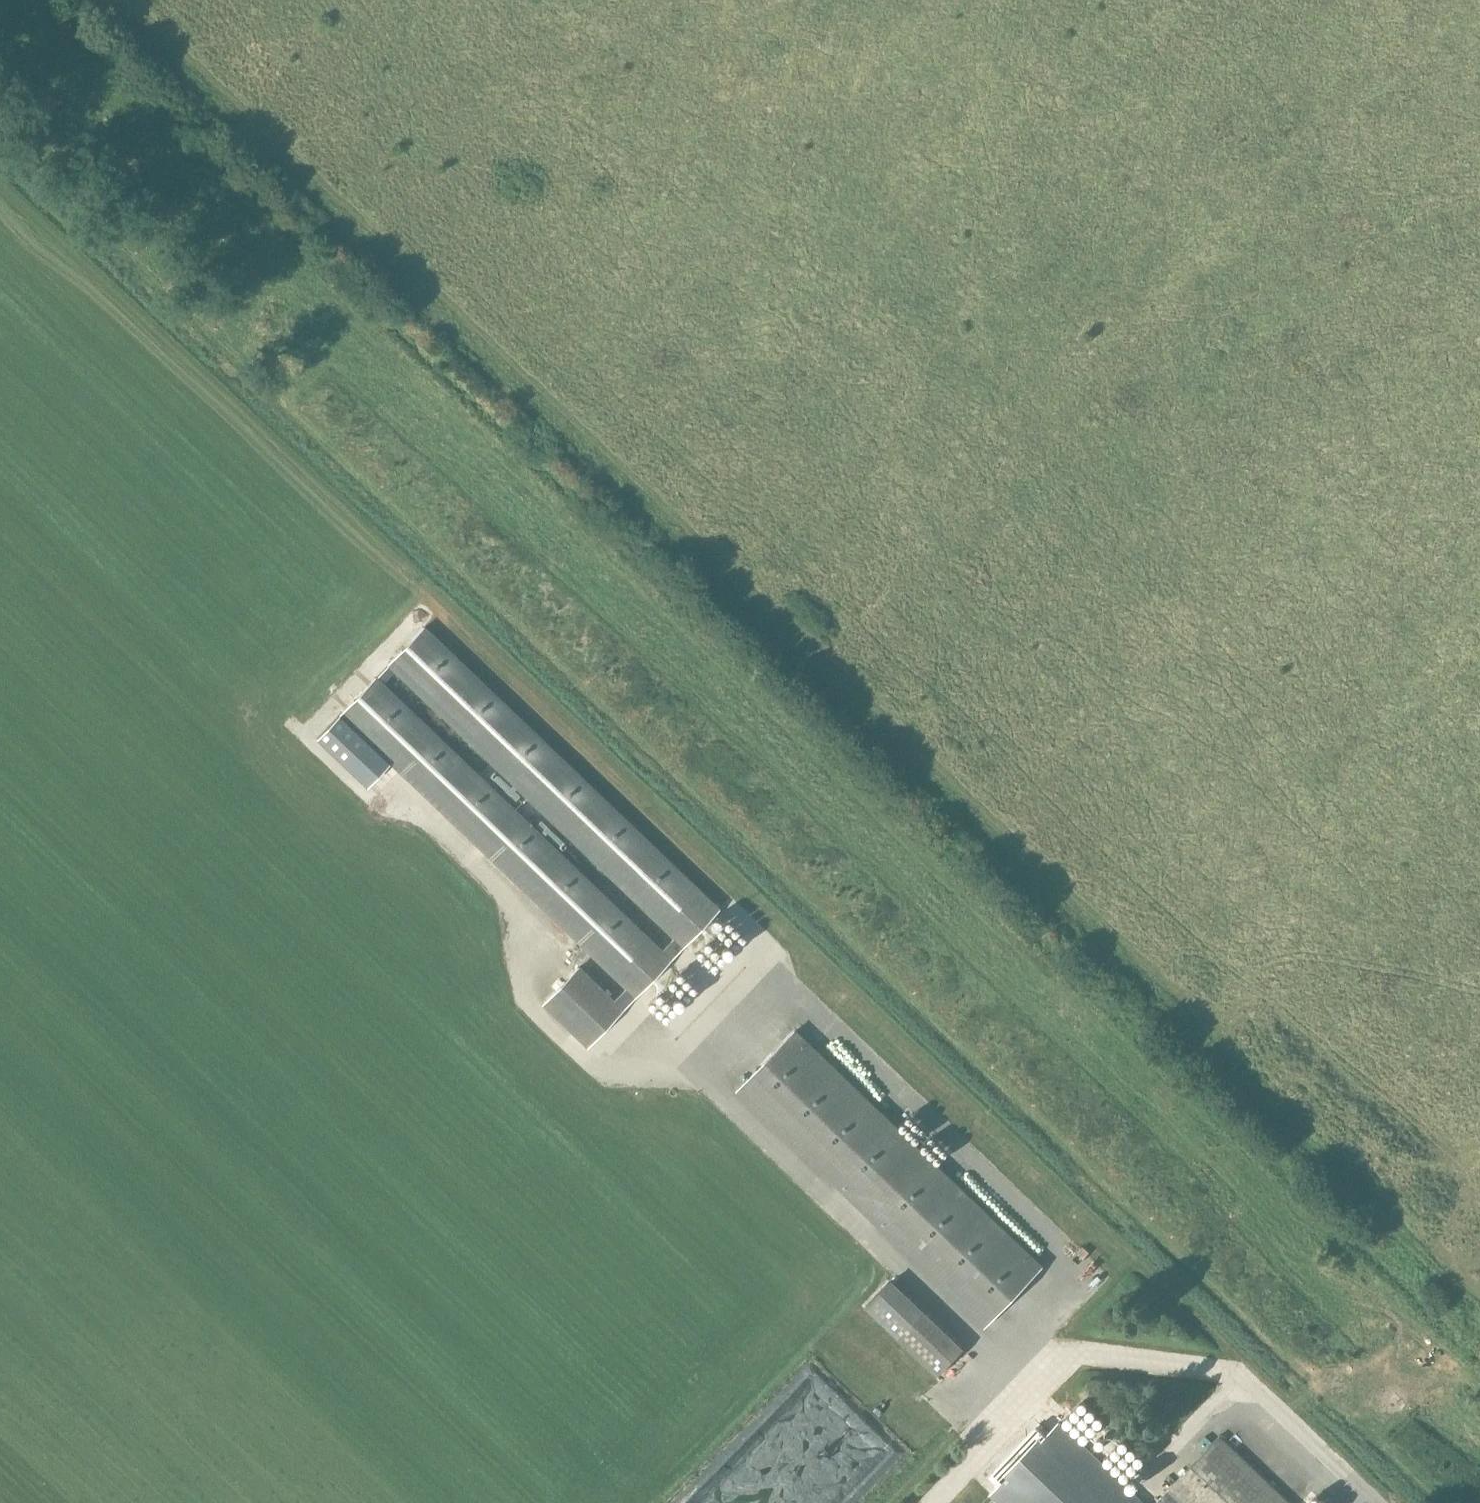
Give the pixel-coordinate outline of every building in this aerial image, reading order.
[(719,911),(424,629),(389,665),(676,939),(663,953),(376,679),(342,715),(628,989),(615,1004),(578,969),(544,1005),(588,1047),(719,911)] [(392,763),(342,715),(318,740),(367,787),(392,763)] [(739,1091),(986,1327),(1043,1268),(795,1032),(739,1091)] [(961,1353),(888,1284),(867,1307),(939,1377),(961,1353)] [(1060,1424),(1050,1434),(1040,1425),(990,1477),(1000,1487),(991,1496),(999,1502),(1142,1502),(1060,1424)] [(1220,1437),(1165,1495),(1174,1502),(1289,1502),(1220,1437)]
